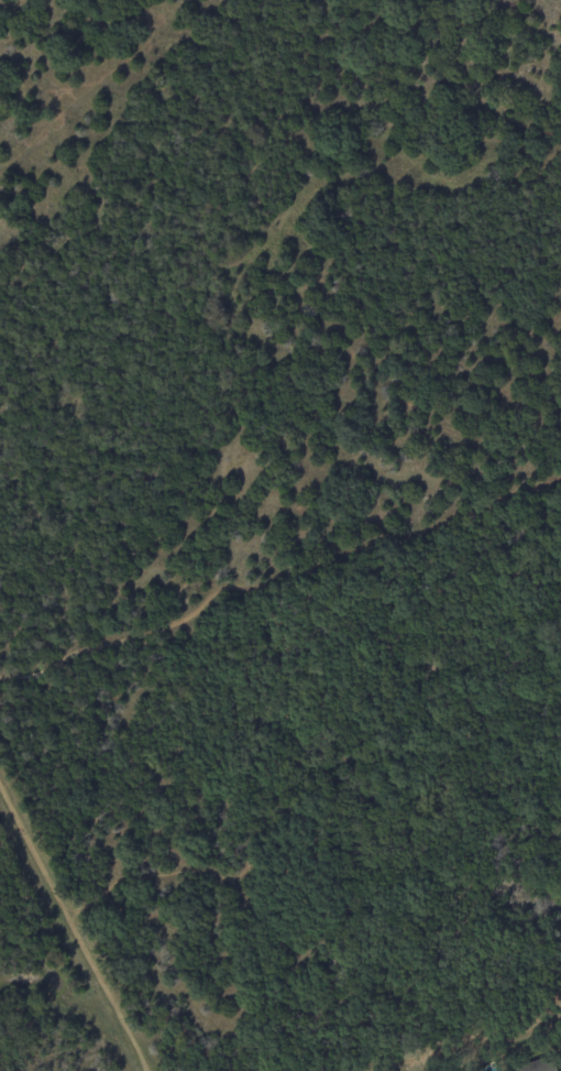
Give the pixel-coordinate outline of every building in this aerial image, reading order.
[(552,1064),(555,1070),(511,1070),(510,1070),(549,1056),(552,1064)]
